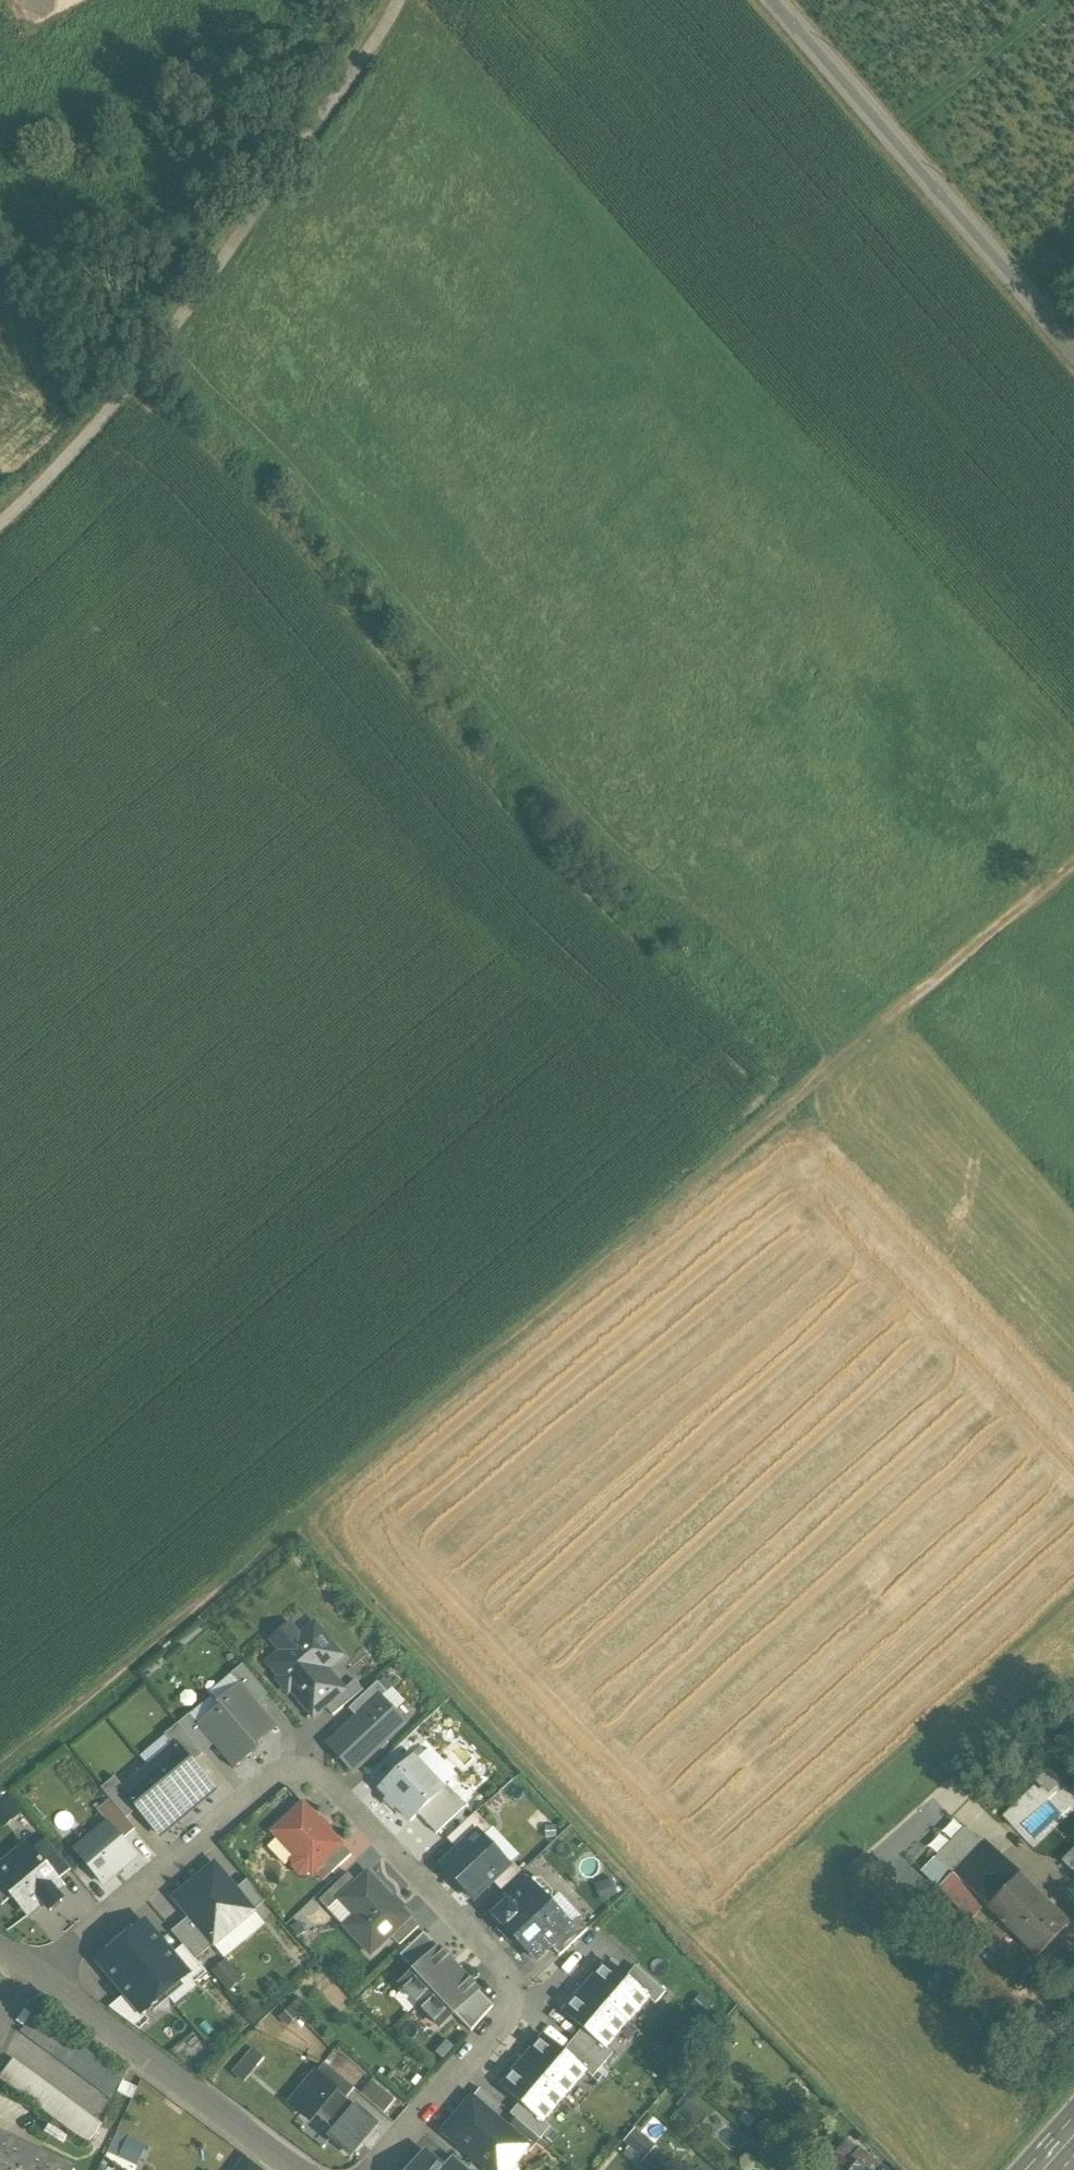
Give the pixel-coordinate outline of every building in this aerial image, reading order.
[(337,1645),(317,1623),(300,1638),(291,1628),(273,1643),(282,1653),(268,1666),(313,1717),(345,1689),(320,1660),(337,1645)] [(240,1686),(257,1705),(268,1696),(243,1667),(232,1676),(240,1686)] [(218,1705),(221,1708),(255,1748),(277,1729),(257,1705),(240,1686),(218,1705)] [(404,1724),(380,1698),(330,1745),(354,1771),(404,1724)] [(221,1708),(198,1727),(215,1746),(235,1770),(257,1751),(221,1708)] [(189,1717),(178,1726),(204,1756),(215,1746),(198,1727),(189,1717)] [(166,1737),(191,1766),(204,1756),(178,1726),(166,1737)] [(174,1747),(148,1769),(186,1815),(213,1792),(174,1747)] [(442,1790),(413,1759),(380,1791),(408,1822),(417,1814),(442,1790)] [(124,1789),(121,1792),(137,1810),(160,1837),(186,1815),(148,1769),(124,1789)] [(110,1802),(125,1820),(137,1810),(121,1792),(124,1789),(115,1778),(101,1790),(110,1802)] [(442,1790),(417,1814),(436,1835),(465,1808),(445,1787),(442,1790)] [(17,1811),(7,1796),(0,1800),(0,1823),(17,1811)] [(109,1827),(121,1842),(134,1831),(125,1820),(110,1802),(97,1813),(109,1827)] [(342,1847),(302,1805),(272,1833),(297,1859),(293,1863),(293,1868),(300,1875),(305,1875),(309,1872),(312,1875),(323,1865),(342,1847)] [(477,1815),(448,1841),(458,1852),(477,1835),(481,1839),(491,1830),(477,1815)] [(109,1827),(75,1855),(99,1884),(133,1855),(121,1842),(109,1827)] [(458,1852),(443,1866),(474,1900),(508,1868),(504,1864),(481,1839),(477,1835),(458,1852)] [(46,1840),(31,1852),(57,1882),(71,1870),(46,1840)] [(25,1844),(0,1864),(0,1888),(27,1920),(63,1890),(57,1882),(31,1852),(25,1844)] [(1018,1877),(984,1844),(954,1874),(988,1909),(1018,1877)] [(342,1847),(323,1865),(332,1874),(351,1856),(342,1847)] [(1060,1860),(1073,1874),(1073,1873),(1073,1847),(1060,1860)] [(214,1868),(175,1900),(190,1917),(214,1946),(252,1915),(234,1893),(214,1868)] [(348,1874),(319,1901),(328,1910),(339,1900),(357,1883),(348,1874)] [(410,1919),(367,1874),(357,1883),(339,1900),(364,1927),(353,1937),(370,1956),(391,1937),(410,1919)] [(520,1874),(501,1892),(510,1902),(529,1883),(520,1874)] [(1018,1877),(988,1909),(1013,1934),(1044,1903),(1018,1877)] [(553,1893),(540,1880),(533,1880),(529,1883),(510,1902),(496,1914),(496,1919),(504,1927),(508,1927),(509,1927),(514,1933),(514,1938),(536,1961),(550,1948),(571,1928),(570,1927),(549,1904),(552,1901),(553,1893)] [(247,1881),(234,1893),(252,1915),(265,1903),(247,1881)] [(1044,1903),(1013,1934),(1038,1958),(1068,1926),(1044,1903)] [(214,1946),(190,1917),(171,1933),(195,1962),(214,1946)] [(410,1919),(391,1937),(399,1946),(418,1928),(410,1919)] [(571,1928),(550,1948),(559,1957),(587,1931),(577,1920),(570,1927),(571,1928)] [(145,1926),(123,1944),(165,1993),(186,1976),(171,1957),(145,1926)] [(416,1974),(439,1952),(424,1936),(401,1958),(416,1974)] [(142,2012),(165,1993),(123,1944),(101,1962),(127,1994),(142,2012)] [(182,1948),(171,1957),(195,1985),(206,1976),(182,1948)] [(400,1989),(419,2009),(459,1972),(439,1952),(416,1974),(400,1989)] [(223,1959),(210,1971),(226,1990),(239,1978),(223,1959)] [(628,2025),(649,2000),(626,1980),(607,1964),(586,1989),(628,2025)] [(626,1980),(649,2000),(656,2006),(666,1994),(636,1968),(626,1980)] [(419,2009),(438,2029),(454,2014),(478,1992),(459,1972),(419,2009)] [(608,2049),(628,2025),(586,1989),(566,2013),(584,2028),(608,2049)] [(494,2008),(478,1992),(454,2014),(470,2031),(494,2008)] [(142,2012),(127,1994),(109,2009),(138,2031),(150,2021),(142,2012)] [(122,2080),(33,2014),(19,2033),(108,2099),(122,2080)] [(614,2054),(608,2049),(584,2028),(572,2042),(602,2067),(614,2054)] [(564,2098),(585,2073),(562,2054),(544,2038),(542,2040),(523,2063),(564,2098)] [(592,2079),(602,2067),(572,2042),(562,2054),(585,2073),(592,2079)] [(250,2049),(232,2073),(243,2081),(261,2058),(250,2049)] [(12,2059),(0,2076),(0,2080),(86,2144),(100,2125),(12,2059)] [(544,2123),(564,2098),(523,2063),(502,2088),(520,2103),(544,2123)] [(324,2065),(316,2074),(336,2091),(346,2099),(354,2090),(324,2065)] [(336,2091),(316,2074),(291,2104),(311,2120),(315,2115),(335,2092),(336,2091)] [(394,2100),(370,2079),(360,2090),(385,2111),(394,2100)] [(137,2088),(123,2081),(118,2092),(132,2099),(137,2088)] [(336,2133),(356,2109),(335,2092),(315,2115),(336,2133)] [(472,2100),(443,2133),(487,2169),(500,2169),(509,2158),(514,2162),(526,2148),(528,2150),(529,2149),(507,2130),(472,2100)] [(515,2119),(540,2140),(550,2128),(544,2123),(520,2103),(510,2115),(515,2119)] [(350,2153),(374,2125),(356,2109),(336,2133),(332,2138),(350,2153)] [(540,2140),(515,2119),(507,2130),(529,2149),(528,2150),(530,2152),(540,2140)] [(634,2128),(621,2140),(638,2160),(652,2148),(634,2128)] [(125,2136),(117,2156),(135,2163),(143,2143),(125,2136)] [(0,2138),(0,2169),(69,2169),(0,2138)] [(443,2169),(426,2155),(414,2169),(444,2169),(443,2169)] [(238,2169),(262,2169),(246,2158),(238,2169)] [(443,2169),(444,2169),(467,2169),(453,2158),(443,2169)] [(851,2158),(841,2169),(864,2169),(851,2158)]
